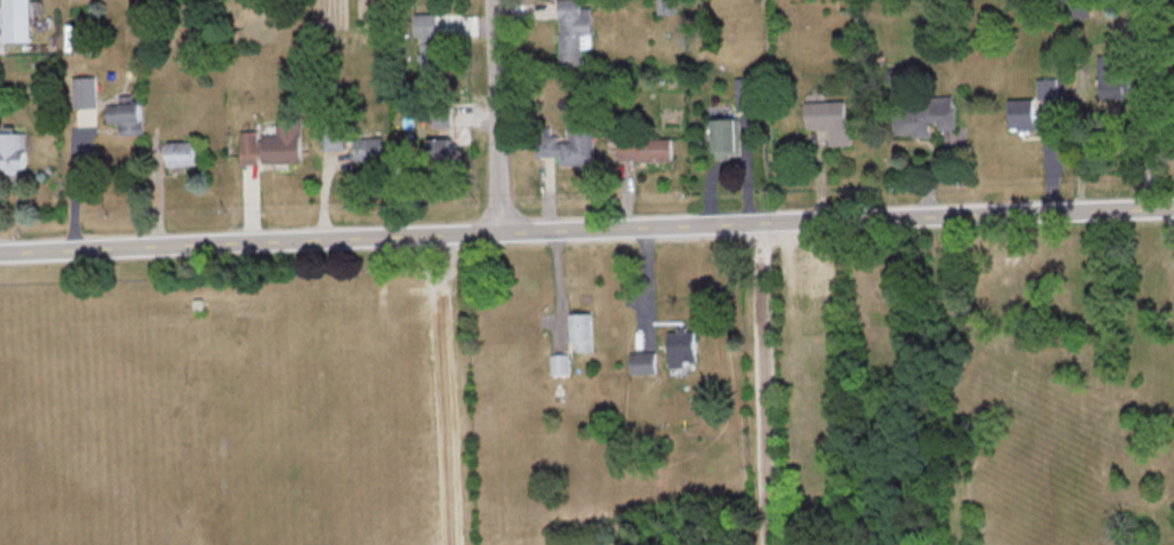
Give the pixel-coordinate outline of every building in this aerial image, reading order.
[(3,42),(29,41),(28,14),(40,13),(40,0),(39,0),(29,0),(2,0),(3,42)] [(581,7),(580,0),(558,0),(559,63),(582,63),(582,48),(592,48),(591,7),(581,7)] [(673,13),(672,0),(657,0),(658,14),(673,13)] [(437,14),(419,13),(417,69),(443,70),(444,43),(436,43),(437,14)] [(1098,54),(1099,98),(1124,98),(1123,54),(1098,54)] [(73,107),(96,107),(94,75),(71,76),(73,107)] [(734,79),(739,107),(751,105),(747,76),(734,79)] [(1009,99),(1010,130),(1042,129),(1042,120),(1056,119),(1055,78),(1037,78),(1037,98),(1009,99)] [(955,128),(953,95),(923,96),(923,112),(899,113),(900,136),(934,135),(934,129),(955,128)] [(849,145),(847,100),(806,101),(807,129),(831,128),(831,145),(849,145)] [(118,135),(142,134),(141,103),(105,104),(106,122),(117,122),(118,135)] [(713,157),(739,157),(740,118),(714,118),(713,157)] [(301,162),(301,124),(277,124),(277,135),(259,135),(259,131),(240,131),(241,163),(301,162)] [(324,149),(344,149),(344,127),(323,128),(324,149)] [(595,163),(593,127),(566,128),(566,138),(538,138),(539,156),(562,155),(562,164),(595,163)] [(25,132),(1,132),(1,172),(25,172),(25,132)] [(354,138),(355,161),(383,160),(383,137),(354,138)] [(460,157),(459,137),(426,138),(427,157),(460,157)] [(671,138),(619,139),(619,162),(672,161),(671,138)] [(196,164),(195,141),(167,142),(168,166),(196,164)] [(573,351),(592,350),(591,313),(571,313),(573,351)] [(695,329),(668,330),(669,366),(697,365),(695,329)] [(570,374),(569,351),(551,352),(552,375),(570,374)] [(631,374),(656,373),(656,352),(630,352),(631,374)]
